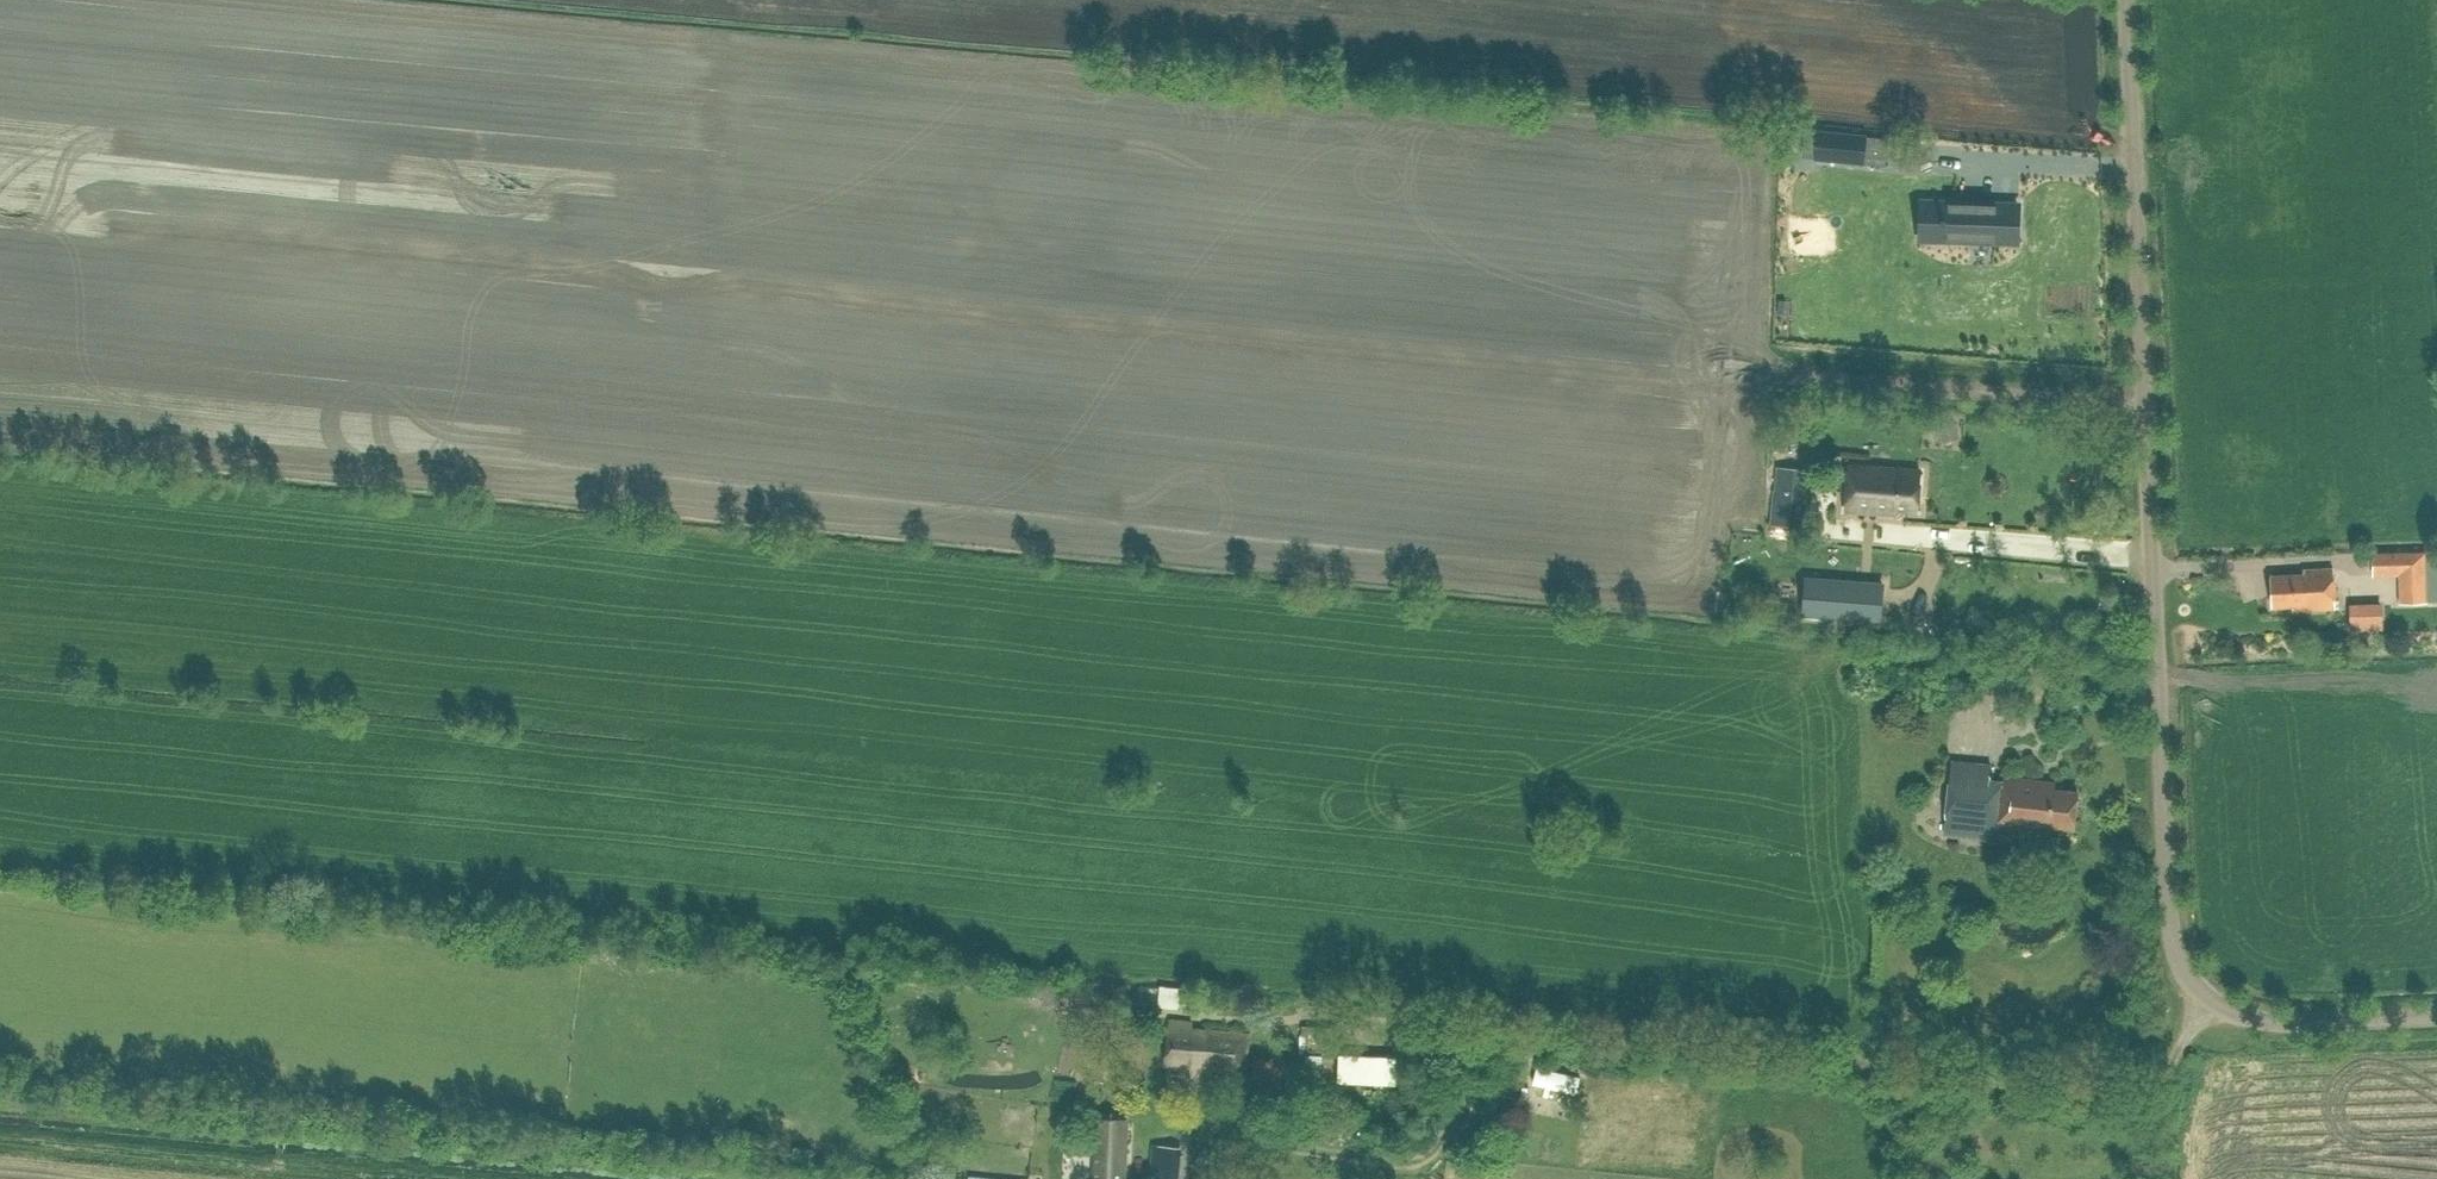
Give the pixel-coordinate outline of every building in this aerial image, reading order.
[(1866,135),(1819,131),(1816,159),(1863,164),(1866,135)] [(1922,205),(1918,244),(1994,251),(1997,212),(1922,205)] [(1895,512),(1917,514),(1921,470),(1848,465),(1845,512),(1895,515),(1895,512)] [(1777,466),(1771,523),(1798,526),(1803,469),(1777,466)] [(2426,600),(2424,550),(2373,551),(2374,573),(2399,572),(2400,600),(2426,600)] [(2332,568),(2302,570),(2302,574),(2270,576),(2272,608),(2291,607),(2292,611),(2334,609),(2332,568)] [(1806,578),(1804,613),(1880,619),(1883,584),(1806,578)] [(2073,829),(2078,790),(2054,787),(2054,783),(2003,777),(2001,787),(1988,785),(1990,765),(1951,760),(1943,831),(1996,837),(1997,827),(2033,831),(2033,825),(2073,829)] [(1232,1068),(1244,1070),(1248,1032),(1191,1026),(1191,1022),(1170,1020),(1166,1063),(1191,1065),(1189,1079),(1210,1081),(1212,1068),(1232,1070),(1232,1068)] [(1534,1081),(1580,1093),(1585,1072),(1540,1060),(1534,1081)] [(1092,1178),(1126,1178),(1127,1153),(1128,1153),(1128,1123),(1093,1122),(1093,1152),(1092,1178)]
